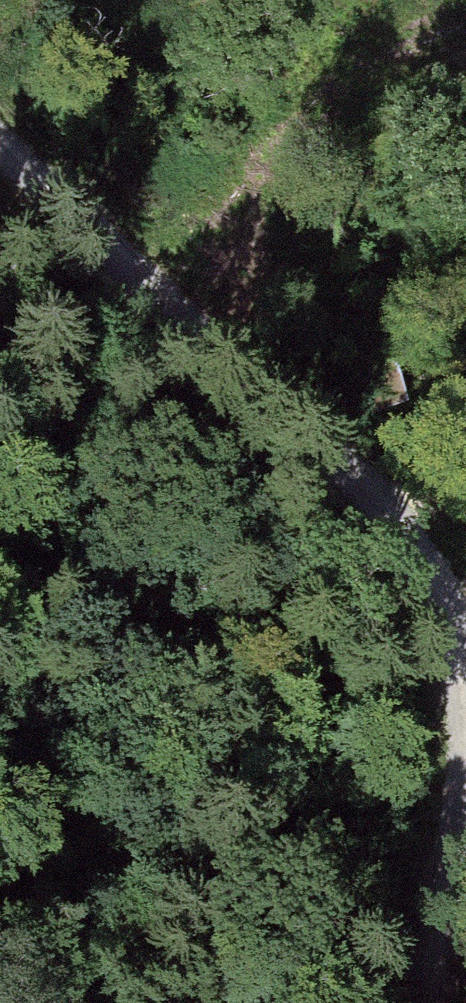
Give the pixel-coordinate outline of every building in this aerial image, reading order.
[(406,404),(395,365),(371,371),(382,411),(406,404)]
